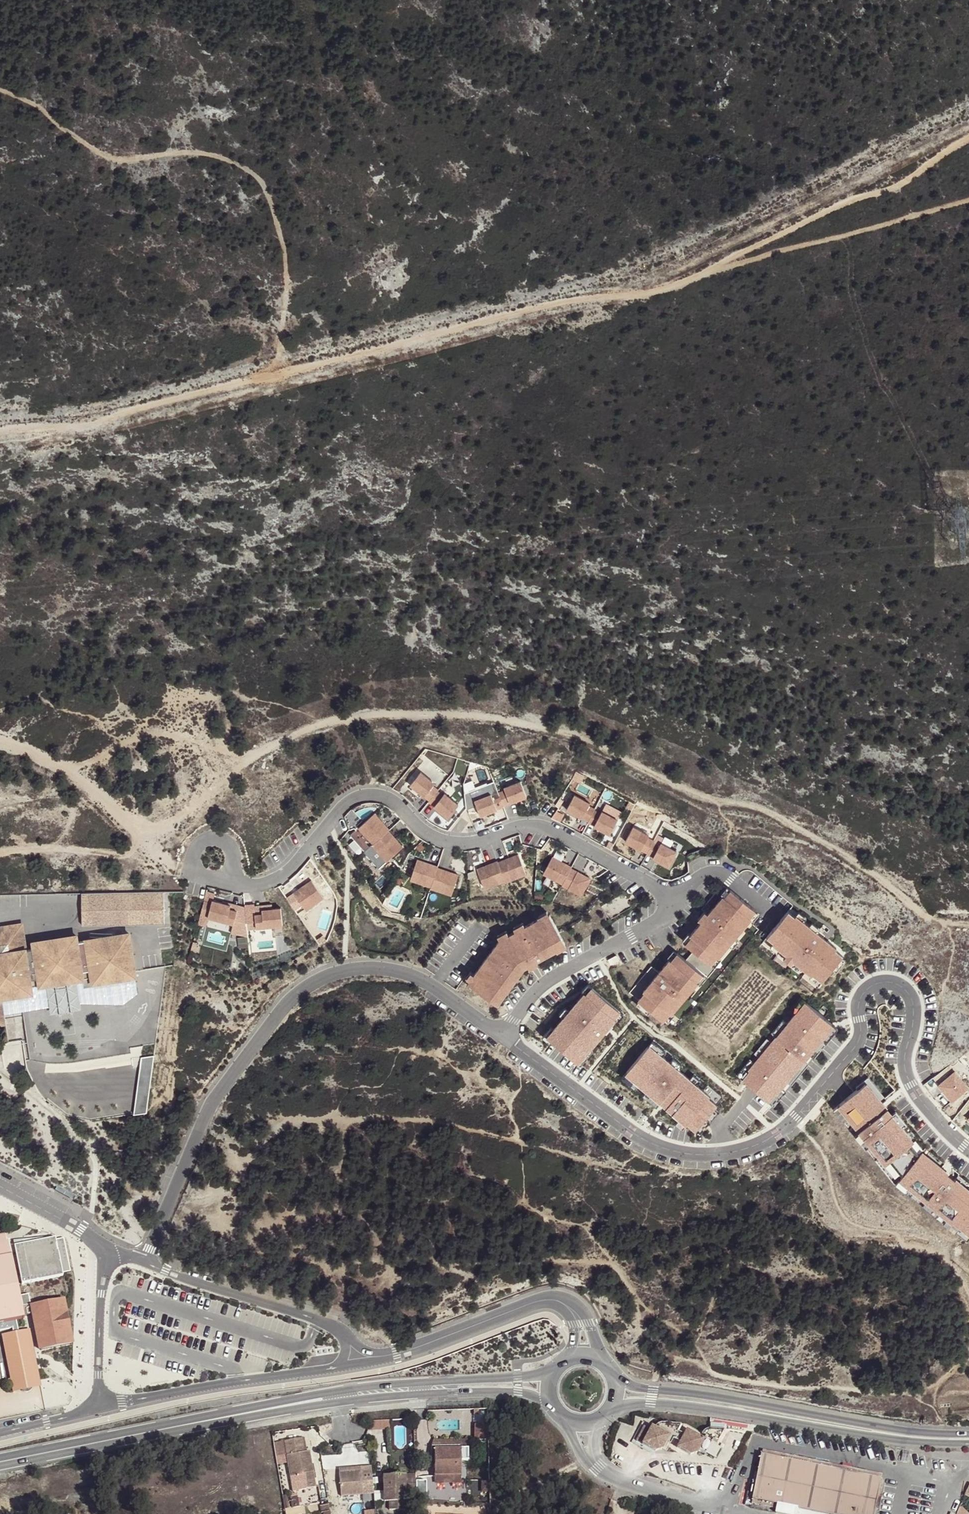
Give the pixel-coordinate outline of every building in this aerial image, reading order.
[(584,776),(577,771),(573,778),(581,782),(584,776)] [(411,785),(431,801),(438,791),(439,790),(434,786),(435,783),(421,772),(411,785)] [(482,784),(469,788),(470,796),(484,791),(482,784)] [(504,798),(499,785),(484,791),(470,796),(472,812),(473,814),(482,811),(486,821),(509,812),(509,811),(504,798)] [(511,795),(504,798),(509,811),(532,802),(527,787),(510,793),(511,795)] [(431,801),(430,802),(449,818),(459,805),(446,794),(444,796),(438,791),(431,801)] [(567,809),(589,822),(595,811),(596,810),(590,806),(591,804),(575,795),(567,809)] [(554,817),(562,820),(565,812),(558,809),(554,817)] [(345,817),(350,829),(355,828),(363,820),(353,810),(345,817)] [(589,822),(589,823),(610,835),(619,821),(603,812),(602,814),(595,811),(589,822)] [(390,831),(391,830),(377,814),(353,835),(367,851),(390,831)] [(626,841),(648,853),(654,843),(655,841),(648,838),(650,836),(634,827),(626,841)] [(405,847),(390,831),(367,851),(366,852),(380,869),(405,847)] [(648,853),(647,854),(669,867),(677,852),(662,844),(660,846),(654,843),(648,853)] [(444,852),(442,864),(451,866),(453,854),(444,852)] [(519,854),(498,862),(503,874),(503,875),(524,867),(519,854)] [(572,867),(573,866),(554,855),(547,868),(566,878),(572,867)] [(438,867),(438,866),(418,859),(413,872),(434,879),(438,867)] [(498,862),(498,861),(477,868),(482,881),(503,874),(498,862)] [(458,875),(438,867),(434,879),(433,881),(454,888),(458,875)] [(504,879),(505,880),(525,872),(524,867),(503,875),(504,879)] [(566,878),(565,879),(584,890),(591,878),(572,867),(566,878)] [(566,878),(547,868),(544,872),(563,883),(565,879),(566,878)] [(433,881),(434,879),(413,872),(411,877),(432,884),(433,881)] [(503,875),(503,874),(482,881),(484,886),(504,879),(503,875)] [(563,883),(563,884),(582,895),(584,890),(565,879),(563,883)] [(312,880),(294,892),(303,905),(321,893),(312,880)] [(432,884),(431,885),(452,893),(454,888),(433,881),(432,884)] [(731,890),(727,887),(721,894),(723,896),(725,897),(731,890)] [(207,890),(204,900),(212,902),(213,900),(214,900),(216,892),(207,890)] [(652,965),(630,992),(640,1000),(652,1010),(665,1020),(665,1019),(672,1012),(673,1013),(698,983),(697,982),(703,974),(707,977),(715,967),(712,964),(718,956),(719,957),(736,938),(742,930),(751,919),(750,918),(756,911),(731,890),(725,897),(723,896),(708,914),(702,921),(691,934),(692,935),(686,943),(694,950),(686,959),(678,952),(672,960),(671,959),(660,972),(652,965)] [(165,892),(83,894),(82,925),(165,922),(165,892)] [(321,893),(303,905),(306,910),(324,897),(321,893)] [(214,900),(213,900),(212,902),(204,900),(201,914),(204,915),(234,924),(238,910),(230,908),(231,905),(214,900)] [(254,903),(244,904),(246,919),(255,918),(255,927),(282,924),(280,907),(261,908),(261,912),(255,913),(254,903)] [(271,904),(254,905),(255,913),(261,912),(261,908),(272,908),(271,904)] [(549,911),(541,915),(542,917),(543,919),(551,915),(549,911)] [(705,911),(699,918),(702,921),(708,914),(705,911)] [(754,921),(760,914),(756,911),(750,918),(751,919),(754,921)] [(793,918),(786,913),(764,939),(771,945),(770,946),(778,952),(783,957),(792,964),(811,980),(812,978),(820,985),(841,959),(834,952),(835,951),(815,935),(807,928),(801,924),(794,917),(793,918)] [(471,980),(470,983),(497,1002),(504,993),(507,995),(526,968),(530,966),(538,962),(559,950),(559,948),(566,944),(567,943),(551,914),(551,915),(543,919),(542,917),(526,926),(516,931),(510,935),(501,940),(476,974),(471,980)] [(797,914),(794,917),(801,924),(804,920),(797,914)] [(516,931),(526,926),(523,922),(514,927),(516,931)] [(32,992),(31,987),(40,985),(38,972),(80,965),(82,979),(91,977),(92,983),(134,976),(127,934),(76,942),(75,936),(33,943),(34,948),(25,950),(21,924),(0,928),(0,997),(32,992)] [(810,925),(807,928),(815,935),(818,931),(810,925)] [(499,935),(501,940),(510,935),(507,930),(499,935)] [(746,934),(742,930),(736,938),(739,941),(746,934)] [(689,933),(683,940),(686,943),(692,935),(691,934),(689,933)] [(561,952),(568,948),(566,944),(559,948),(559,950),(561,952)] [(778,952),(770,946),(767,950),(775,956),(778,952)] [(675,950),(669,957),(671,959),(672,960),(678,952),(675,950)] [(617,955),(608,960),(611,965),(620,960),(617,955)] [(712,964),(715,967),(722,960),(719,957),(718,956),(712,964)] [(792,964),(783,957),(781,961),(789,967),(792,964)] [(80,965),(38,972),(40,985),(47,984),(52,1013),(81,1008),(77,979),(82,979),(80,965)] [(467,977),(471,980),(476,974),(472,971),(467,977)] [(698,983),(701,985),(707,977),(703,974),(697,982),(698,983)] [(587,994),(593,987),(588,984),(582,991),(585,993),(587,994)] [(556,1031),(549,1039),(577,1062),(584,1055),(585,1056),(592,1049),(616,1019),(613,1016),(619,1010),(593,987),(587,994),(585,993),(570,1010),(564,1018),(554,1030),(556,1031)] [(504,993),(497,1002),(500,1005),(507,995),(504,993)] [(640,1000),(637,1003),(649,1013),(652,1010),(640,1000)] [(773,1095),(774,1096),(830,1027),(804,1006),(797,1014),(796,1013),(746,1073),(747,1074),(741,1083),(752,1092),(766,1103),(773,1095)] [(564,1018),(570,1010),(566,1007),(560,1014),(564,1018)] [(619,1010),(613,1016),(620,1022),(626,1015),(619,1010)] [(665,1019),(669,1022),(676,1015),(673,1013),(672,1012),(665,1019)] [(554,1030),(551,1027),(542,1038),(547,1041),(556,1031),(554,1030)] [(773,1109),(836,1032),(830,1027),(774,1096),(773,1095),(766,1103),(773,1109)] [(651,1045),(646,1051),(654,1057),(655,1056),(661,1061),(664,1057),(651,1045)] [(577,1062),(575,1065),(580,1069),(594,1051),(592,1049),(585,1056),(584,1055),(577,1062)] [(709,1117),(715,1109),(707,1102),(708,1101),(695,1090),(689,1084),(677,1075),(668,1067),(661,1061),(655,1056),(654,1057),(646,1051),(625,1075),(633,1082),(632,1083),(637,1088),(652,1101),(666,1112),(693,1135),(709,1117)] [(154,1055),(142,1057),(135,1114),(148,1112),(154,1055)] [(672,1063),(668,1067),(677,1075),(681,1070),(672,1063)] [(954,1073),(939,1087),(954,1102),(968,1089),(954,1073)] [(633,1082),(625,1075),(620,1081),(633,1092),(637,1088),(632,1083),(633,1082)] [(882,1104),(886,1101),(868,1078),(855,1088),(857,1090),(865,1084),(870,1092),(872,1091),(882,1104)] [(689,1084),(695,1090),(699,1085),(692,1080),(689,1084)] [(955,1180),(954,1181),(941,1171),(942,1169),(929,1159),(927,1160),(920,1154),(919,1156),(910,1145),(911,1144),(906,1137),(907,1136),(891,1116),(890,1117),(881,1105),(882,1104),(872,1091),(870,1092),(865,1084),(857,1090),(839,1105),(845,1113),(843,1114),(879,1159),(880,1158),(886,1164),(888,1162),(899,1175),(902,1177),(900,1180),(909,1187),(907,1188),(951,1223),(952,1221),(961,1228),(968,1235),(968,1191),(955,1180)] [(666,1112),(652,1101),(649,1105),(663,1117),(666,1112)] [(956,1234),(961,1228),(952,1221),(951,1223),(907,1188),(909,1187),(900,1180),(902,1177),(899,1175),(888,1162),(886,1164),(880,1158),(879,1159),(843,1114),(845,1113),(839,1105),(833,1110),(891,1184),(956,1234)] [(891,1116),(902,1128),(906,1125),(895,1112),(891,1116)] [(57,1188),(54,1192),(71,1201),(73,1197),(57,1188)] [(19,1217),(9,1214),(7,1220),(18,1223),(19,1217)] [(55,1237),(15,1245),(23,1283),(63,1275),(63,1273),(71,1271),(64,1237),(55,1239),(55,1237)] [(0,1241),(0,1330),(12,1328),(18,1327),(17,1320),(16,1318),(24,1316),(35,1314),(42,1349),(70,1344),(61,1300),(30,1306),(29,1297),(21,1299),(23,1307),(20,1308),(9,1256),(12,1255),(8,1240),(0,1241)] [(21,1299),(12,1255),(9,1256),(20,1308),(23,1307),(21,1299)] [(31,1356),(26,1330),(19,1332),(13,1333),(6,1335),(11,1360),(31,1356)] [(40,1384),(30,1330),(26,1330),(31,1356),(32,1361),(36,1385),(40,1384)] [(11,1360),(6,1335),(2,1335),(12,1389),(16,1389),(11,1365),(11,1360)] [(31,1356),(11,1360),(11,1365),(32,1361),(31,1356)] [(36,1385),(32,1361),(11,1365),(16,1389),(20,1388),(20,1389),(21,1390),(22,1391),(22,1392),(23,1392),(24,1393),(25,1393),(26,1393),(27,1393),(28,1393),(29,1392),(30,1392),(30,1391),(31,1391),(31,1390),(32,1390),(32,1389),(32,1388),(32,1387),(32,1386),(36,1385)] [(382,1420),(367,1421),(368,1429),(383,1429),(382,1420)] [(677,1430),(681,1423),(663,1421),(662,1421),(661,1421),(661,1422),(660,1422),(659,1422),(658,1422),(658,1423),(657,1423),(656,1423),(656,1424),(655,1424),(655,1425),(655,1426),(654,1426),(654,1427),(654,1428),(651,1426),(641,1443),(654,1451),(662,1448),(666,1441),(670,1443),(677,1430)] [(488,1439),(488,1425),(483,1425),(476,1425),(476,1439),(488,1439)] [(712,1439),(717,1442),(724,1429),(710,1427),(709,1427),(708,1427),(707,1427),(706,1427),(705,1428),(704,1429),(703,1430),(702,1430),(702,1431),(701,1432),(701,1433),(705,1435),(712,1439)] [(680,1441),(676,1447),(690,1454),(696,1452),(698,1450),(704,1453),(710,1442),(703,1438),(686,1429),(684,1433),(680,1441)] [(673,1438),(680,1441),(684,1433),(677,1430),(673,1438)] [(316,1488),(309,1452),(307,1452),(304,1452),(302,1439),(284,1442),(293,1492),(316,1488)] [(468,1460),(468,1449),(434,1449),(435,1483),(461,1483),(461,1460),(468,1460)] [(762,1455),(753,1500),(824,1513),(875,1513),(883,1479),(762,1455)] [(383,1463),(374,1463),(374,1477),(383,1477),(383,1463)] [(371,1466),(361,1467),(361,1470),(339,1472),(341,1496),(363,1494),(362,1483),(372,1482),(371,1466)] [(415,1479),(399,1479),(399,1475),(383,1476),(384,1502),(389,1502),(389,1511),(406,1510),(405,1491),(415,1490),(415,1479)] [(314,1510),(313,1501),(299,1503),(298,1492),(285,1494),(288,1513),(314,1510)] [(753,1500),(752,1504),(801,1513),(824,1513),(753,1500)]
